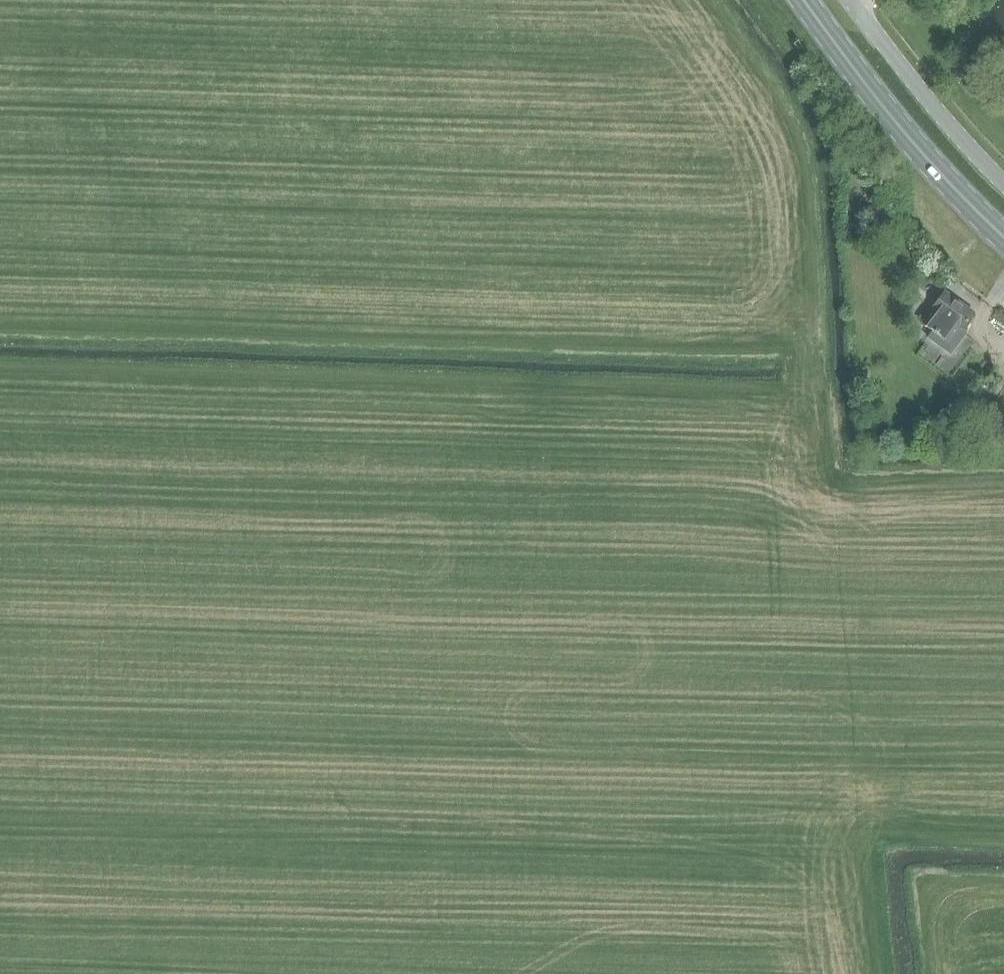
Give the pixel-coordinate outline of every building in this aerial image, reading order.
[(960,330),(973,313),(944,291),(920,323),(932,331),(927,338),(949,354),(965,333),(960,330)]
